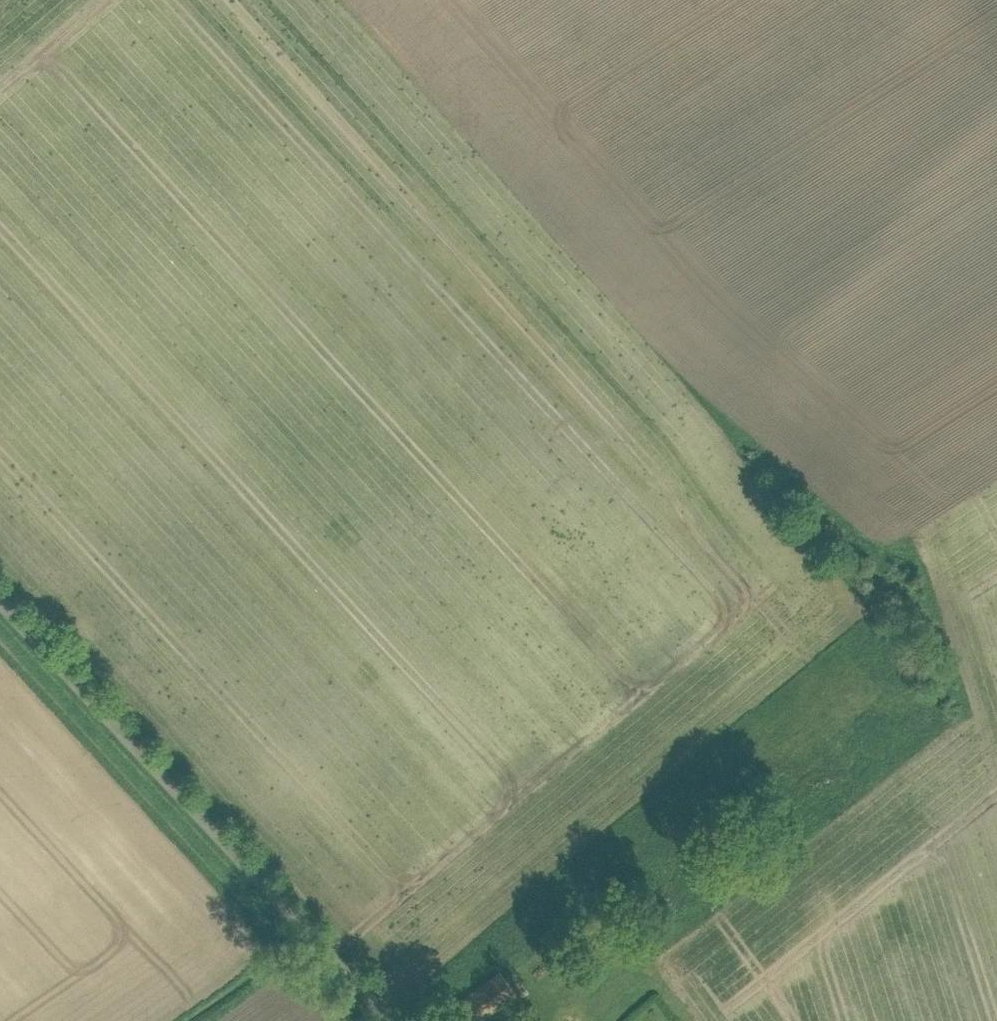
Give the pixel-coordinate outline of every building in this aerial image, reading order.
[(500,971),(450,1009),(459,1020),(485,1020),(519,996),(500,971)]
